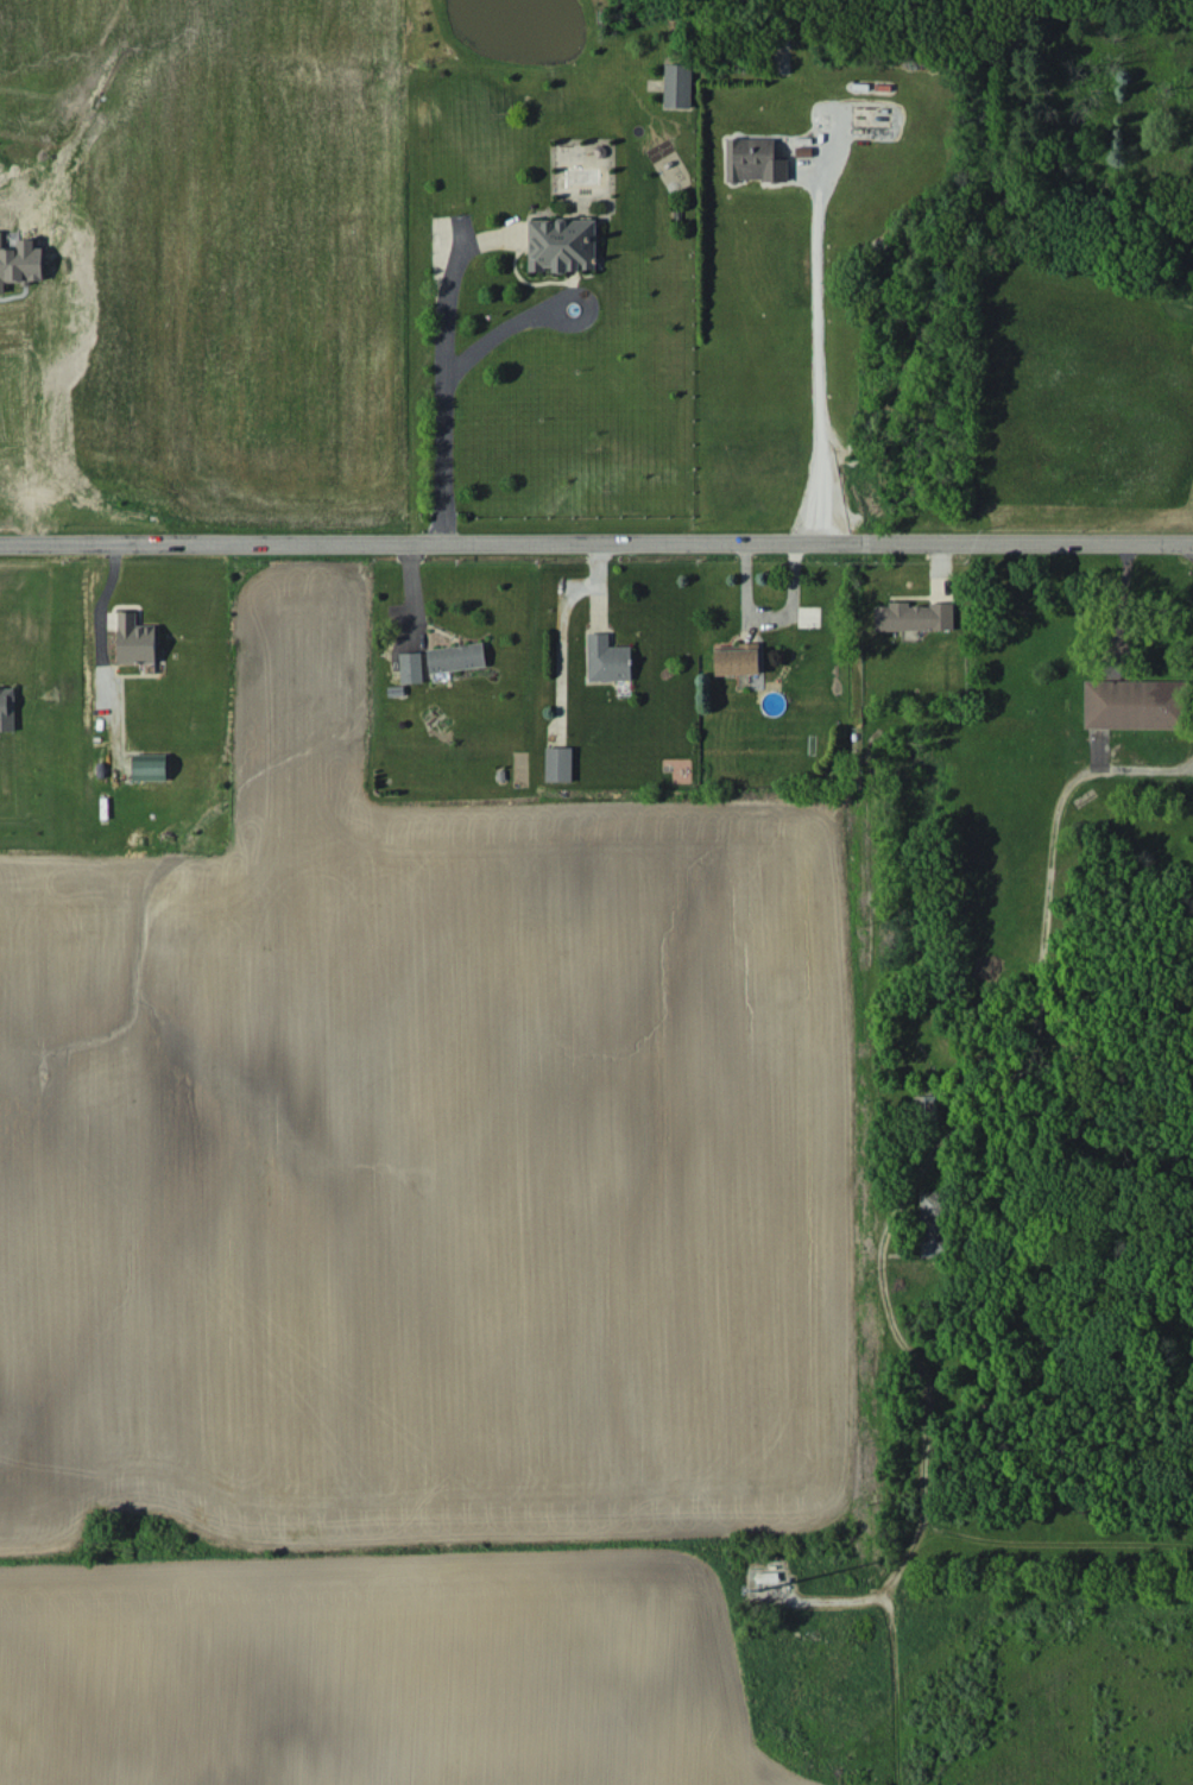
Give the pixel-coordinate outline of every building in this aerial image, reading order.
[(691,107),(692,64),(665,63),(664,107),(691,107)] [(727,137),(726,179),(788,180),(788,158),(774,157),(775,138),(727,137)] [(795,156),(812,155),(811,144),(794,145),(795,156)] [(529,218),(528,271),(544,271),(544,269),(595,269),(596,219),(529,218)] [(5,291),(5,280),(43,280),(43,247),(34,247),(34,238),(18,238),(18,248),(3,248),(3,230),(0,230),(0,291),(5,291)] [(876,631),(954,629),(953,603),(908,604),(908,603),(875,604),(876,631)] [(155,662),(155,625),(136,625),(136,611),(118,612),(119,662),(155,662)] [(589,680),(632,679),(631,645),(609,646),(608,633),(588,633),(589,680)] [(429,672),(486,666),(483,642),(427,648),(429,672)] [(759,674),(759,644),(715,645),(715,674),(759,674)] [(400,652),(401,683),(423,682),(422,652),(400,652)] [(1084,727),(1184,729),(1185,680),(1084,679),(1084,727)] [(16,730),(15,687),(0,688),(0,731),(16,730)] [(545,781),(572,782),(572,747),(545,747),(545,781)] [(132,780),(166,779),(166,754),(132,754),(132,780)] [(921,1255),(949,1253),(946,1190),(918,1191),(921,1255)]
